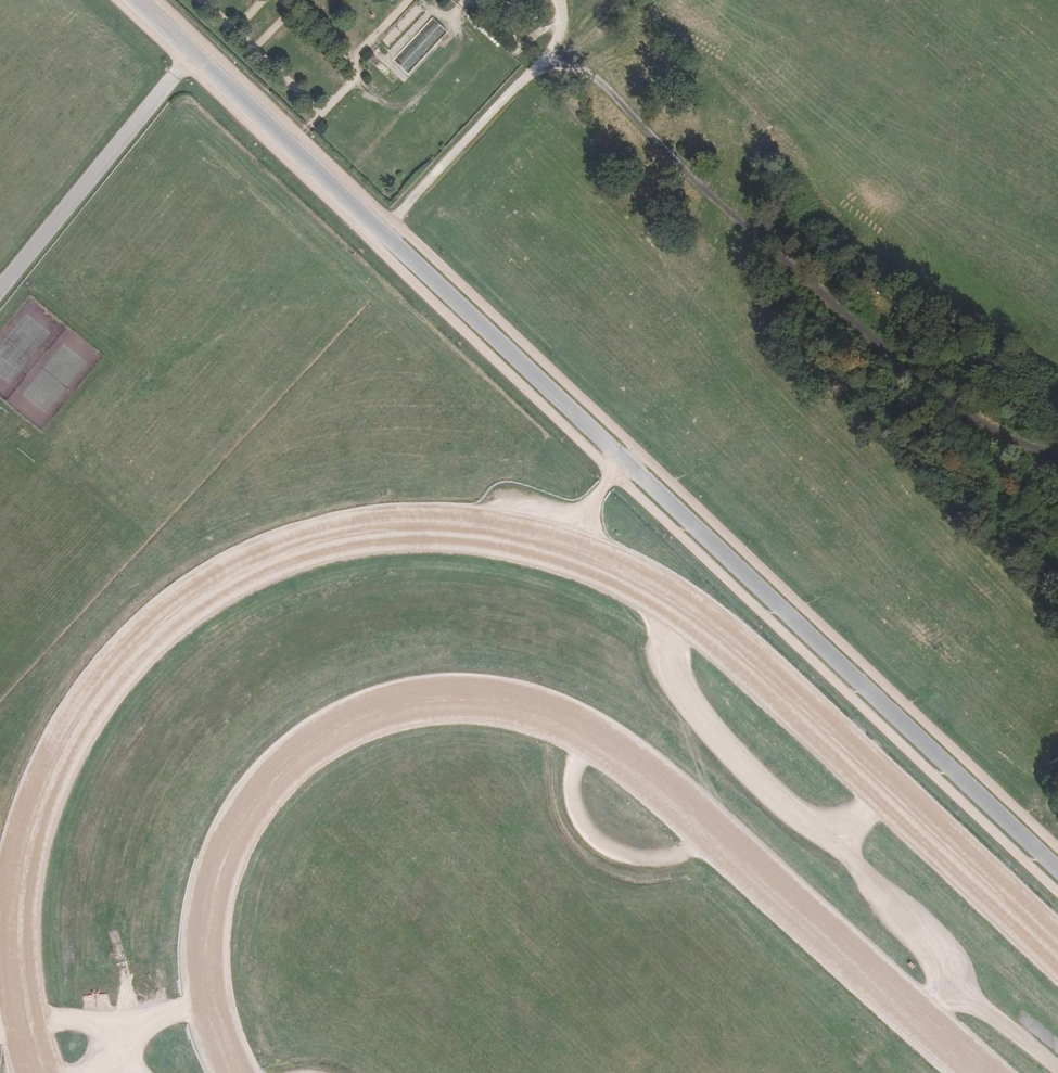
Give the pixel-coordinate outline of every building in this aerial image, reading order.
[(423,30),(433,36),(432,37),(438,41),(446,29),(430,19),(423,30)]
